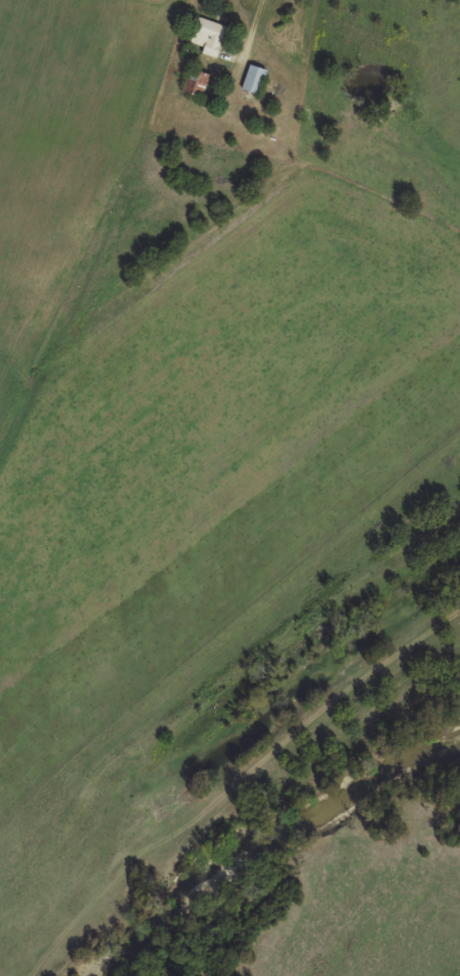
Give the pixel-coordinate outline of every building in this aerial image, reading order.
[(218,50),(224,24),(194,18),(189,44),(218,50)] [(264,69),(247,64),(240,90),(258,95),(264,69)] [(208,74),(187,67),(179,91),(201,98),(208,74)]
